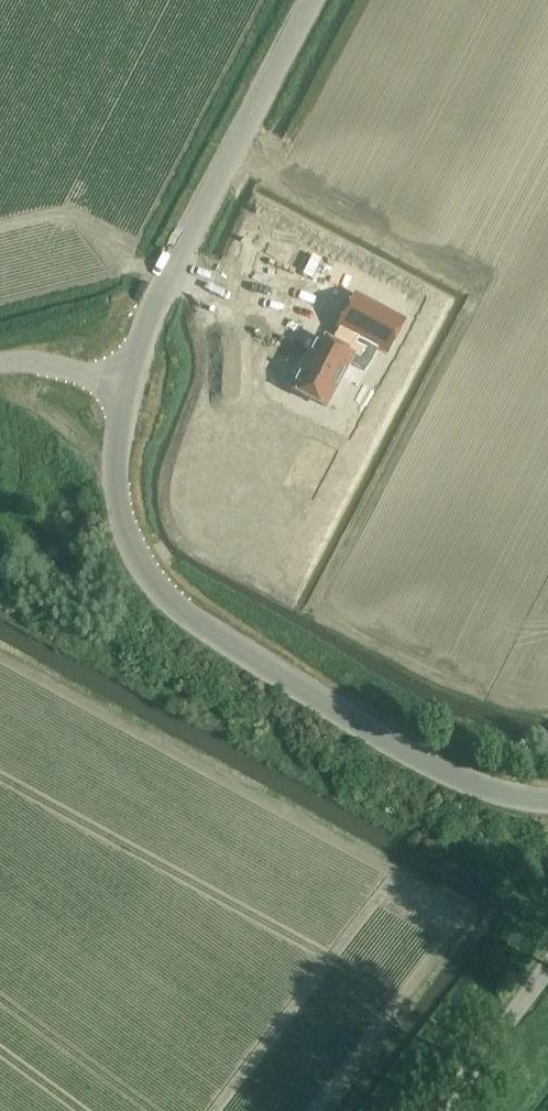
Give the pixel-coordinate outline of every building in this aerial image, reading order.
[(315,338),(289,388),(324,406),(347,362),(363,371),(375,347),(384,352),(400,320),(352,295),(329,344),(315,338)]
